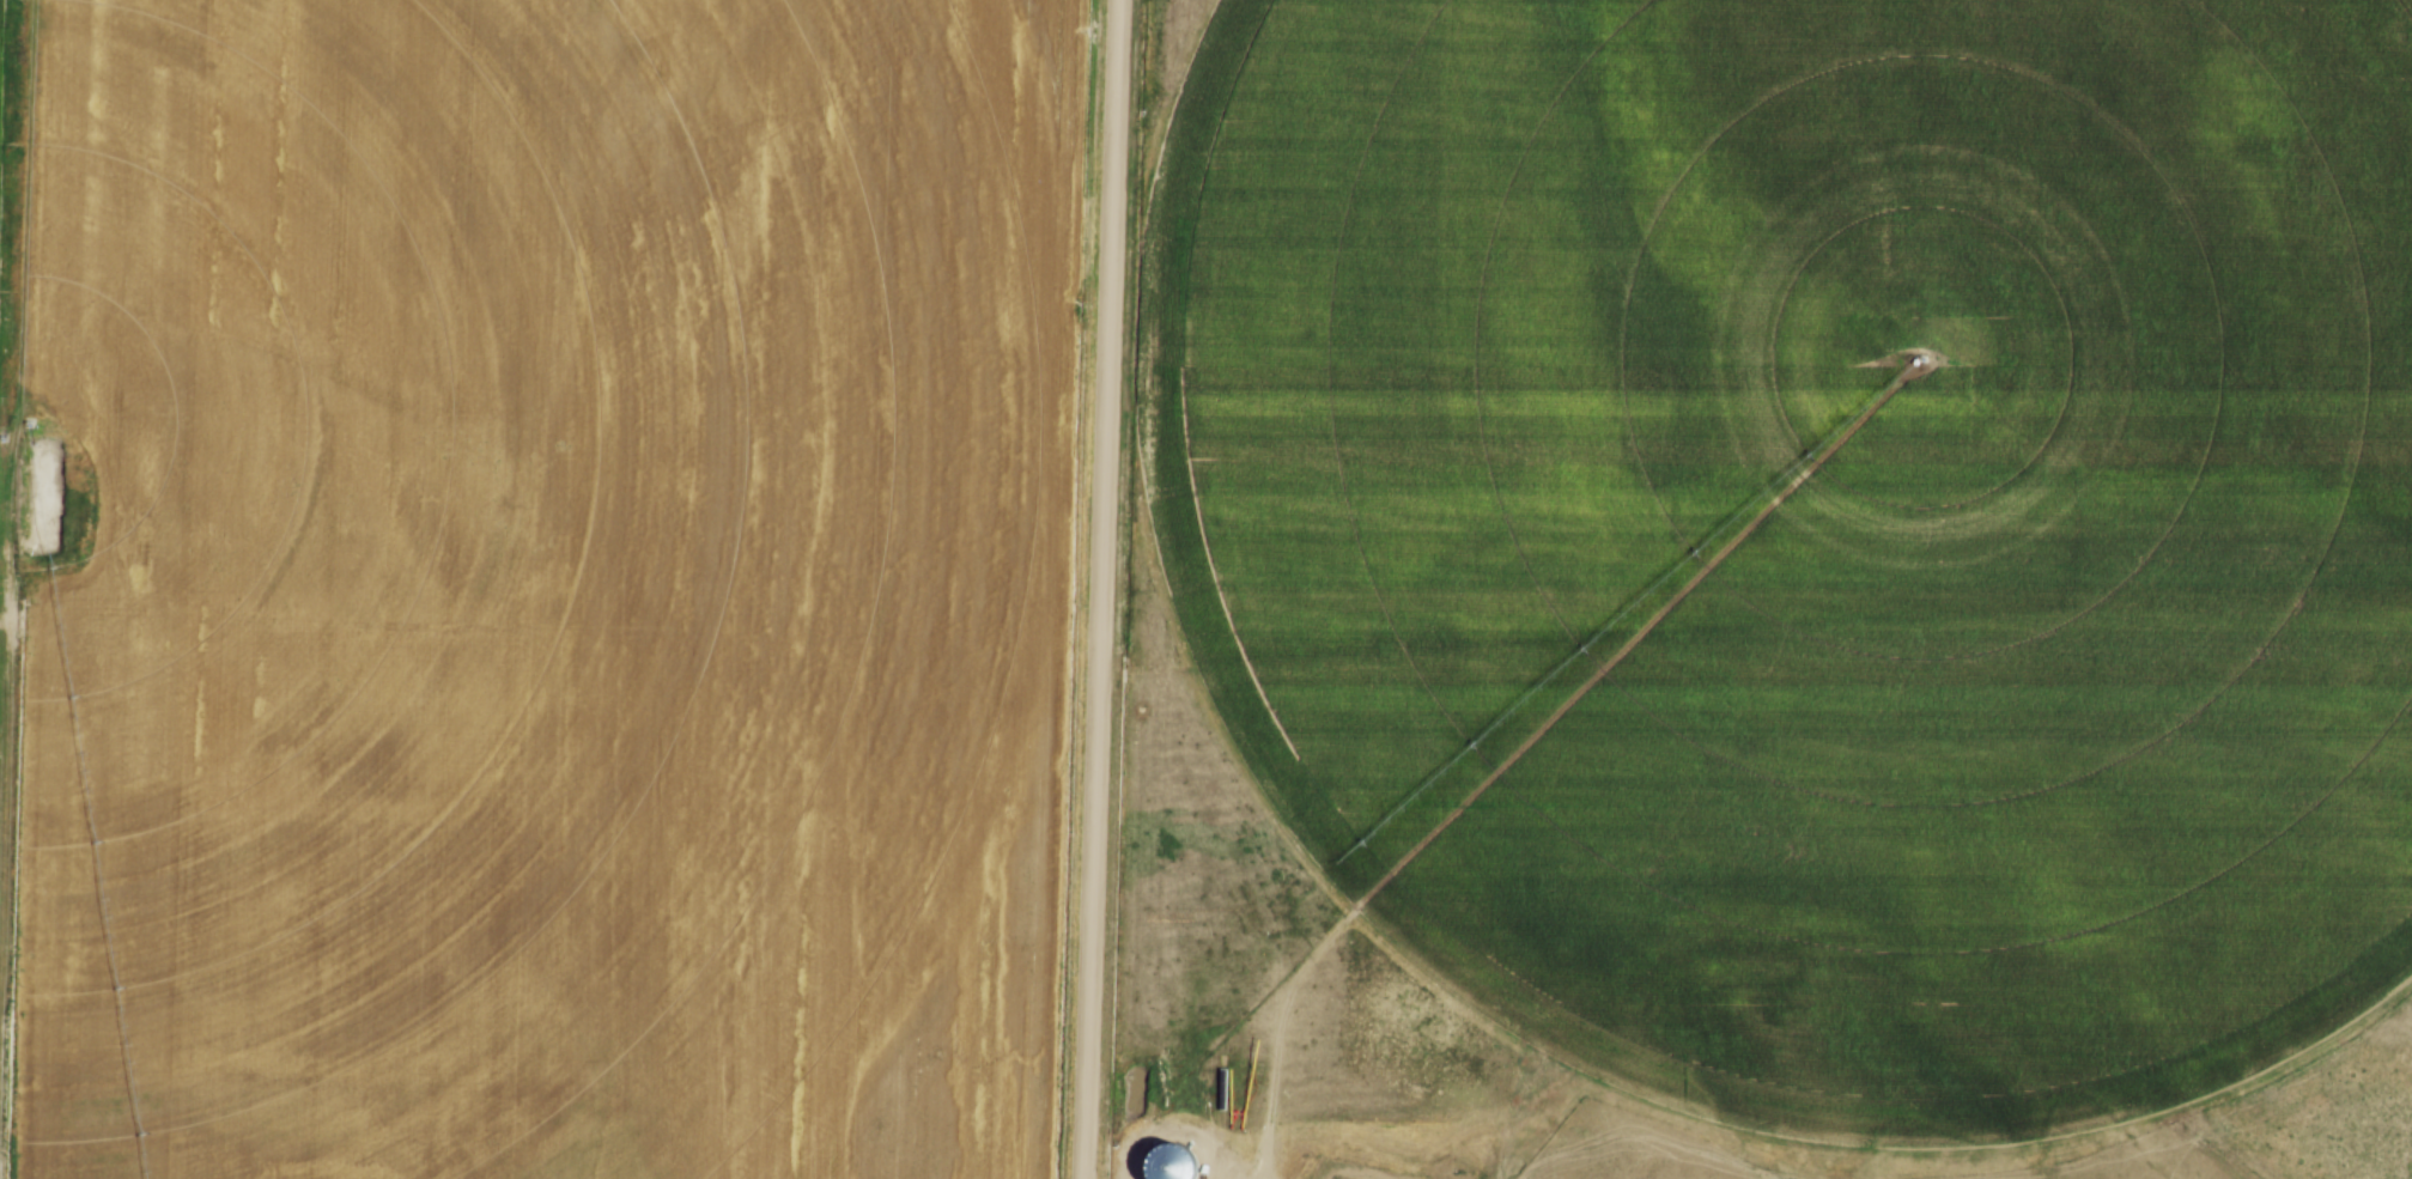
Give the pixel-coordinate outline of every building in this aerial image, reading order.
[(1192,1177),(1192,1168),(1190,1160),(1184,1154),(1177,1149),(1168,1148),(1161,1149),(1154,1153),(1148,1157),(1144,1165),(1143,1172),(1144,1178),(1192,1178),(1192,1177)]
